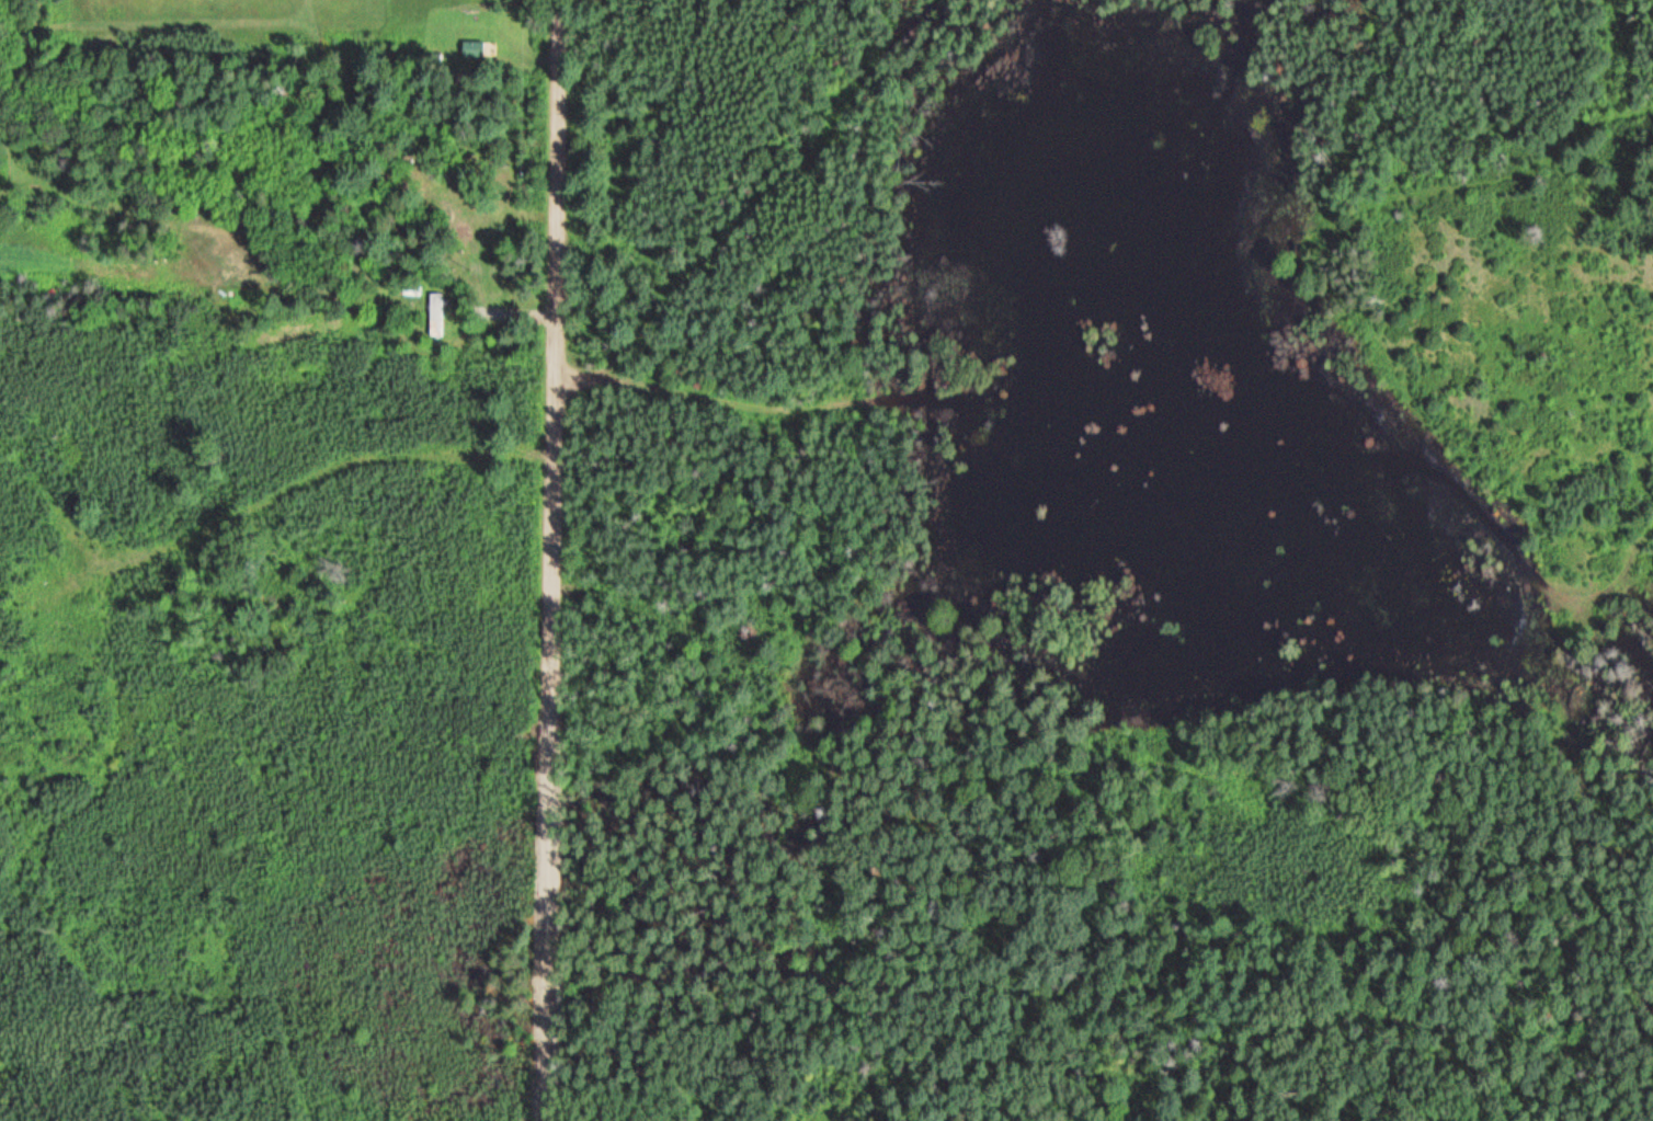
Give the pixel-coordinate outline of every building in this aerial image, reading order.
[(463,57),(485,57),(485,41),(463,41),(463,57)] [(431,337),(442,337),(442,293),(431,293),(431,337)]
